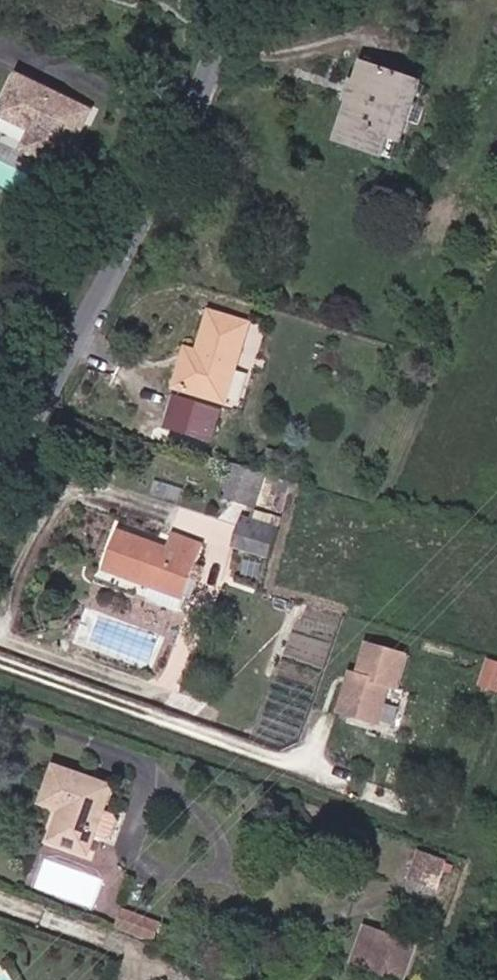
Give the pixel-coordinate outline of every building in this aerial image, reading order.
[(413,63),(403,59),(410,42),(350,21),(328,80),(340,86),(334,102),(372,117),(382,89),(373,86),(379,71),(399,79),(406,81),(413,63)] [(372,117),(382,121),(399,79),(379,71),(373,86),(382,89),(372,117)] [(23,163),(51,104),(0,79),(0,153),(23,163)] [(321,97),(334,102),(340,86),(328,80),(321,97)] [(14,177),(0,170),(0,198),(3,199),(14,177)] [(185,365),(211,292),(172,280),(156,326),(144,322),(134,348),(177,362),(185,365)] [(202,470),(232,478),(244,442),(214,433),(202,470)] [(77,544),(160,573),(179,521),(148,510),(142,527),(90,509),(77,544)] [(232,548),(271,556),(278,522),(239,515),(232,548)] [(401,687),(411,651),(359,638),(338,713),(381,725),(392,685),(401,687)] [(496,688),(496,660),(490,657),(482,683),(496,688)] [(85,766),(30,744),(16,781),(36,789),(25,816),(61,830),(69,810),(85,817),(96,791),(78,784),(85,766)] [(413,876),(450,882),(454,856),(417,849),(413,876)] [(125,903),(93,892),(87,907),(119,919),(125,903)] [(125,906),(118,925),(157,939),(164,920),(125,906)] [(386,924),(336,906),(323,942),(374,959),(386,924)]
